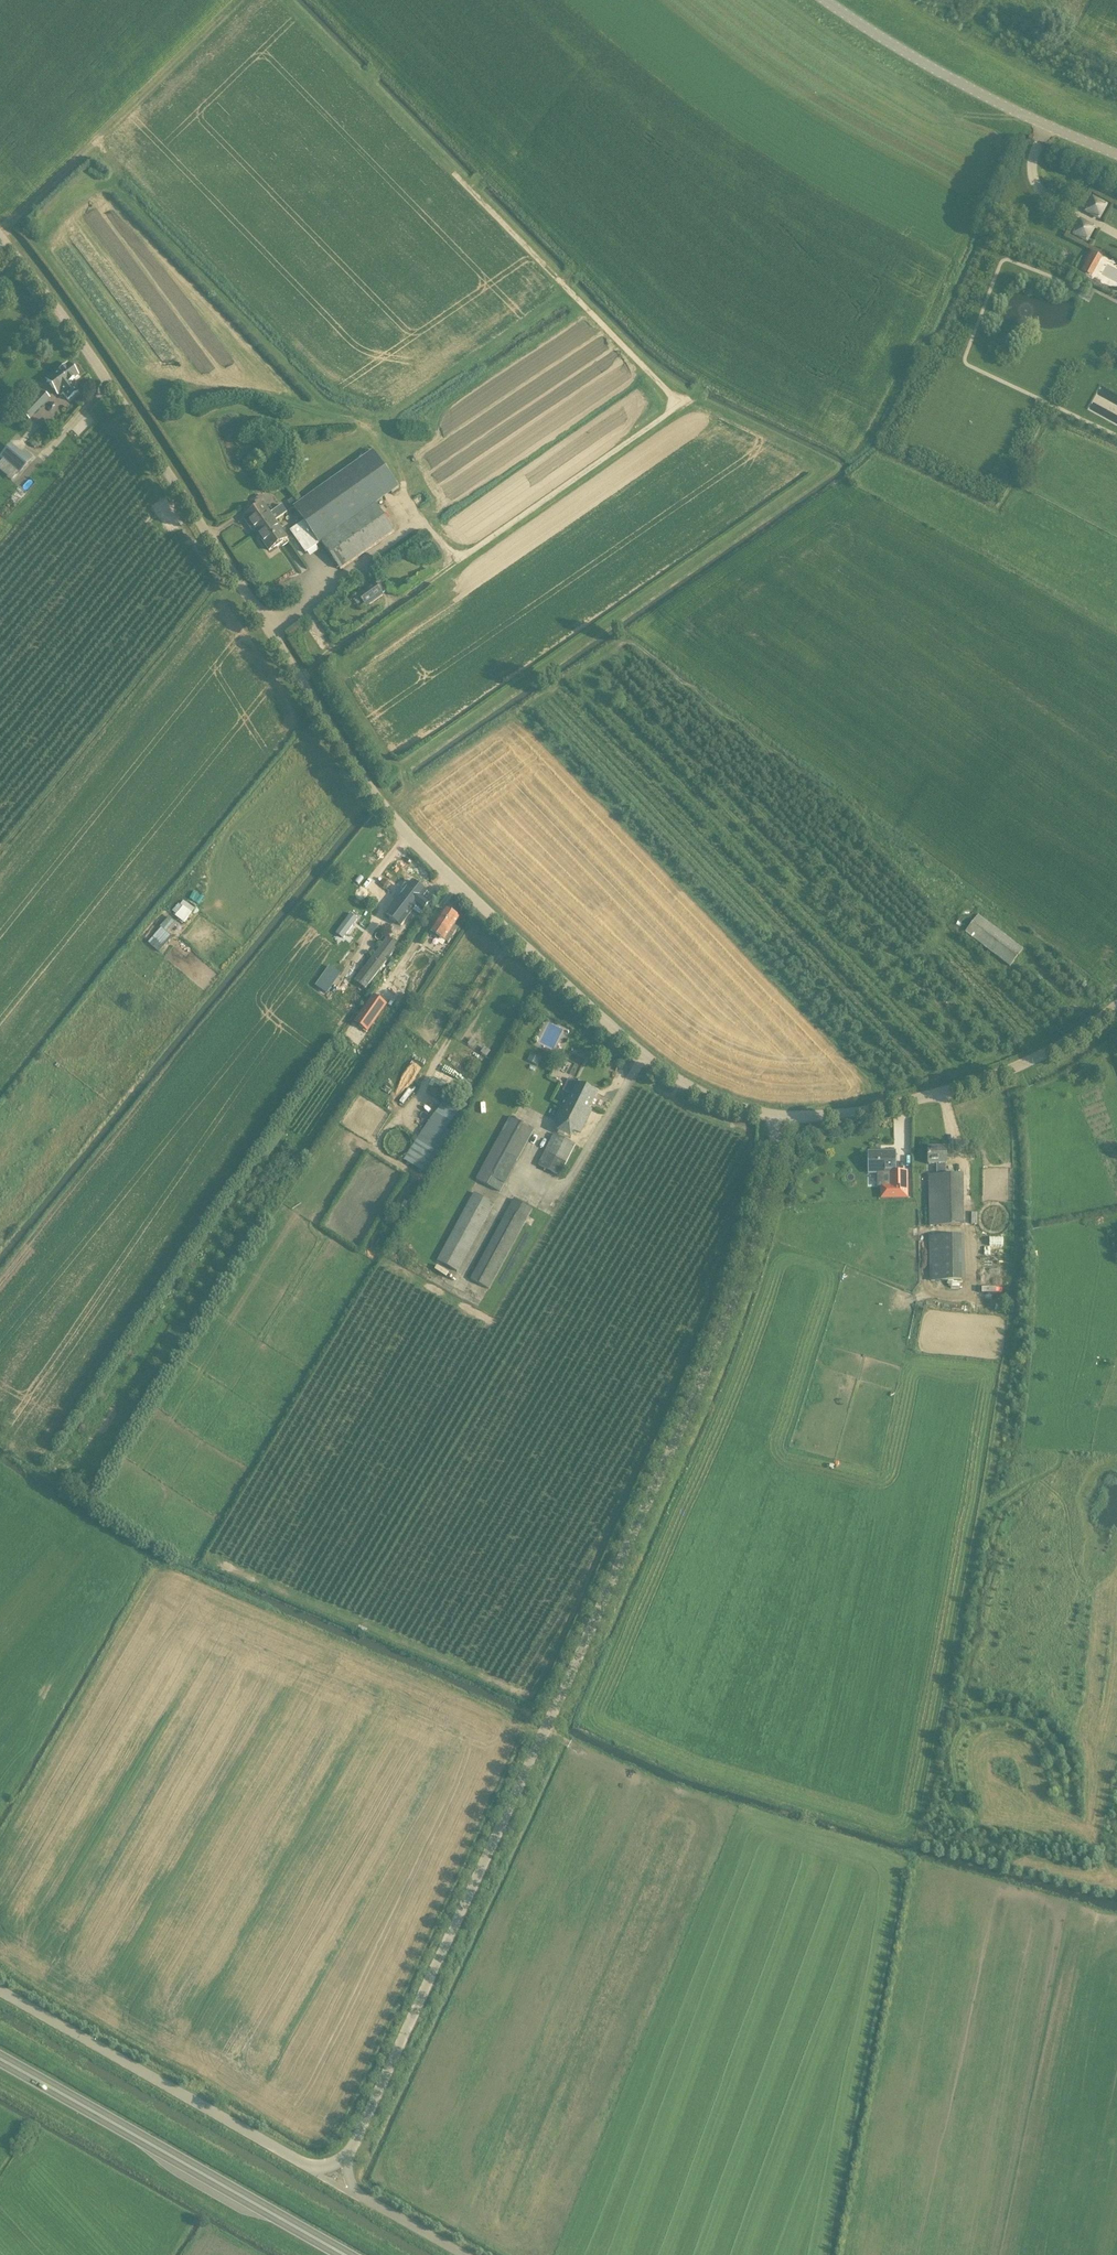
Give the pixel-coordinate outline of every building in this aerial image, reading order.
[(1092,194),(1083,212),(1100,220),(1109,202),(1092,194)] [(1080,224),(1080,240),(1092,240),(1092,224),(1080,224)] [(1088,249),(1081,264),(1084,266),(1082,271),(1093,277),(1103,256),(1088,249)] [(70,383),(78,376),(68,365),(59,372),(58,370),(46,379),(47,381),(57,395),(59,393),(61,396),(63,395),(67,401),(78,393),(70,383)] [(1100,388),(1089,410),(1116,423),(1116,396),(1100,388)] [(40,408),(33,401),(22,414),(29,420),(40,408)] [(81,420),(87,428),(97,421),(91,413),(81,420)] [(24,450),(21,454),(10,444),(0,455),(0,460),(1,461),(0,462),(0,471),(11,481),(17,474),(18,475),(33,458),(24,450)] [(294,507),(304,522),(290,531),(306,553),(321,543),(340,570),(395,532),(375,504),(398,488),(373,451),(294,507)] [(263,503),(242,517),(252,532),(254,530),(269,551),(287,539),(275,521),(287,513),(282,505),(270,513),(263,503)] [(383,595),(389,590),(381,579),(375,584),(374,582),(357,595),(366,608),(384,596),(383,595)] [(413,882),(399,900),(412,910),(420,916),(430,902),(423,896),(426,893),(413,882)] [(183,899),(172,912),(185,922),(196,909),(183,899)] [(399,900),(388,915),(401,925),(412,910),(399,900)] [(454,935),(458,928),(454,926),(459,918),(445,909),(428,934),(436,939),(438,937),(448,943),(454,935)] [(159,952),(173,936),(170,933),(178,924),(170,916),(148,941),(159,952)] [(965,933),(1010,967),(1023,950),(978,916),(965,933)] [(398,946),(387,937),(354,981),(365,990),(398,946)] [(327,994),(341,974),(329,966),(315,986),(327,994)] [(360,1027),(367,1031),(386,1004),(373,995),(371,998),(354,1022),(360,1027)] [(452,1070),(447,1080),(456,1084),(460,1075),(452,1070)] [(581,1133),(593,1109),(590,1108),(597,1093),(576,1082),(569,1078),(562,1091),(570,1095),(568,1100),(565,1098),(555,1120),(581,1133)] [(448,1095),(437,1112),(449,1121),(451,1122),(462,1105),(448,1095)] [(445,1130),(451,1122),(449,1121),(437,1112),(405,1161),(430,1176),(454,1136),(445,1130)] [(510,1116),(476,1180),(500,1192),(534,1130),(510,1116)] [(554,1133),(537,1165),(560,1176),(576,1144),(554,1133)] [(964,1174),(945,1175),(945,1165),(947,1165),(947,1148),(928,1148),(928,1166),(937,1165),(937,1175),(928,1175),(929,1226),(965,1226),(964,1174)] [(907,1199),(907,1171),(895,1172),(895,1152),(885,1152),(885,1154),(870,1154),(870,1172),(890,1172),(890,1185),(880,1186),(880,1199),(907,1199)] [(474,1192),(437,1261),(458,1272),(495,1204),(474,1192)] [(514,1199),(470,1279),(489,1289),(533,1209),(514,1199)] [(960,1281),(965,1281),(964,1236),(929,1236),(930,1281),(949,1281),(949,1287),(960,1287),(960,1281)]
